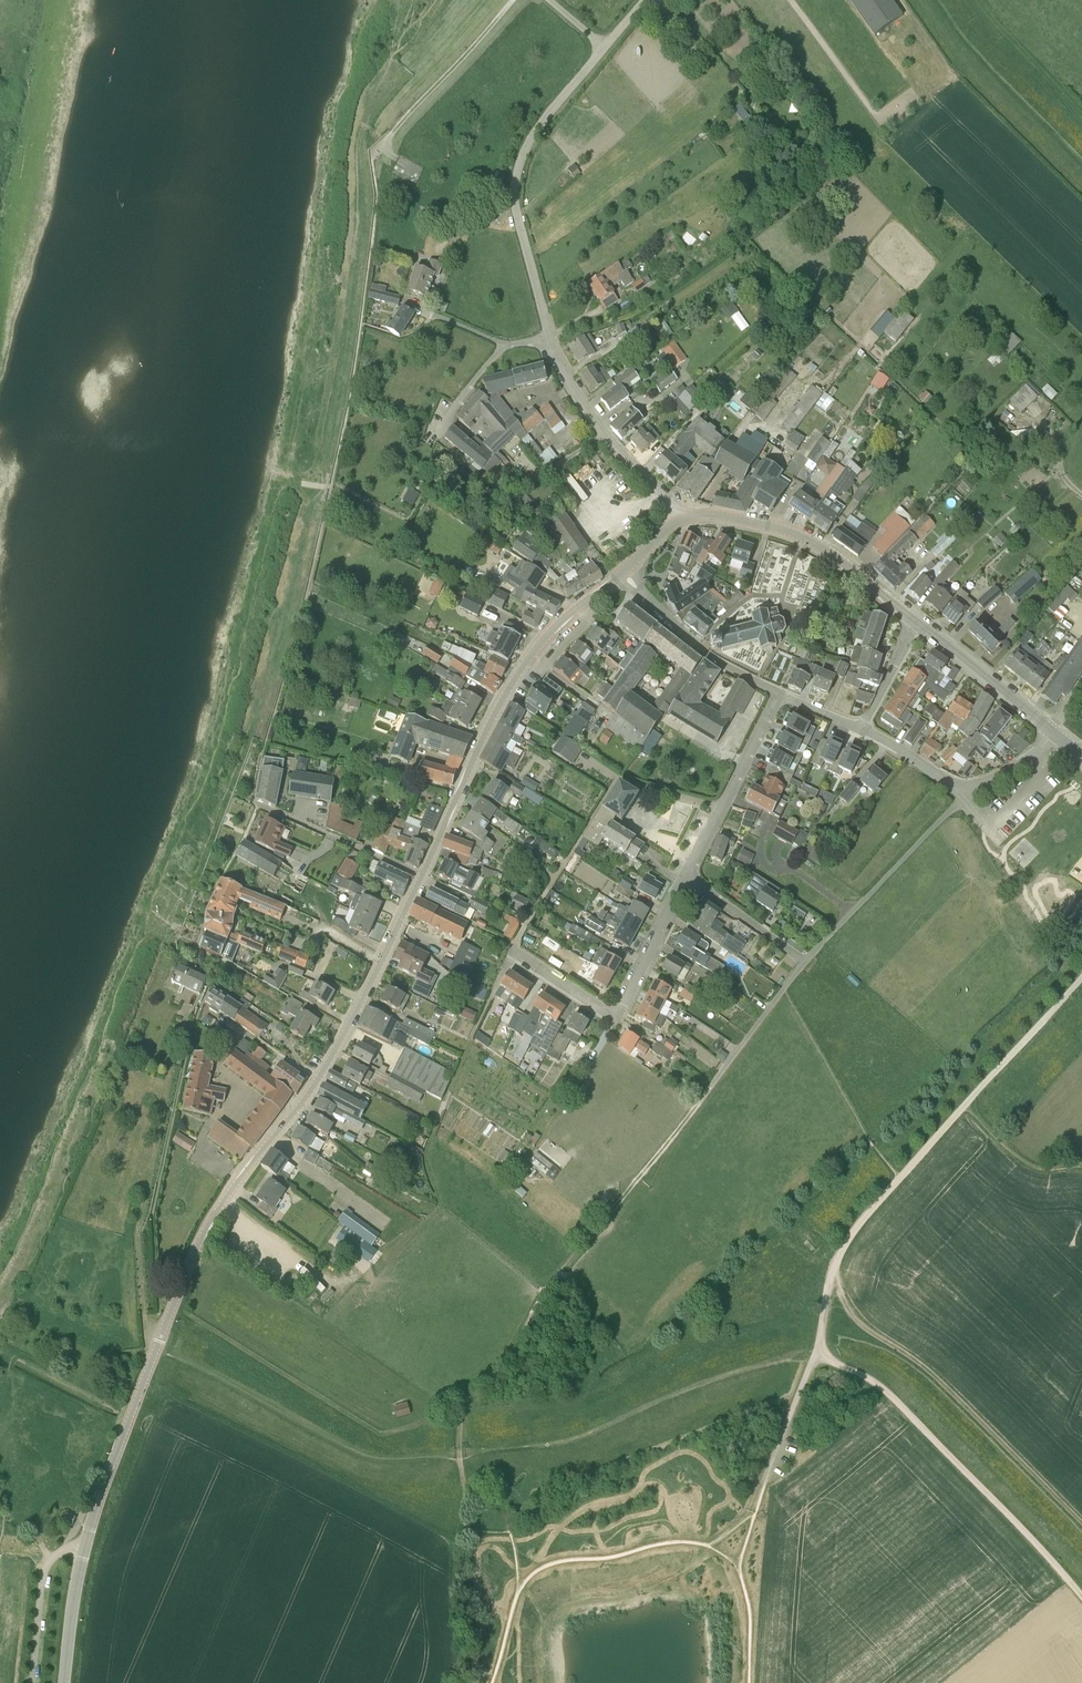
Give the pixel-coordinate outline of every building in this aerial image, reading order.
[(875,36),(902,16),(891,0),(850,0),(875,36)] [(742,103),(734,107),(742,121),(750,116),(742,103)] [(603,307),(616,298),(614,294),(614,293),(609,285),(618,278),(624,289),(630,285),(631,287),(630,287),(635,294),(649,285),(646,279),(641,282),(640,280),(635,284),(629,276),(635,272),(627,259),(589,285),(603,307)] [(425,272),(416,268),(408,291),(426,298),(434,275),(437,277),(441,265),(429,261),(425,272)] [(397,306),(399,298),(370,290),(368,298),(397,306)] [(733,301),(721,309),(729,319),(740,311),(733,301)] [(402,304),(388,326),(399,333),(413,311),(402,304)] [(879,338),(897,319),(888,311),(871,330),(879,338)] [(886,333),(897,342),(914,322),(903,313),(886,333)] [(667,337),(673,333),(663,319),(657,323),(667,337)] [(640,332),(652,325),(649,321),(638,328),(640,332)] [(613,339),(598,349),(599,351),(599,352),(602,357),(630,339),(625,333),(614,340),(613,339)] [(999,346),(1008,356),(1022,343),(1013,333),(999,346)] [(594,355),(599,352),(599,351),(598,349),(589,336),(583,338),(569,347),(580,364),(594,355)] [(674,367),(686,358),(671,339),(660,348),(662,350),(674,367)] [(620,363),(635,353),(628,342),(613,351),(620,363)] [(669,371),(674,367),(662,350),(661,351),(663,353),(655,359),(661,367),(665,365),(669,371)] [(481,392),(516,436),(543,470),(567,451),(563,446),(554,452),(550,448),(543,452),(534,441),(533,442),(531,439),(547,427),(543,422),(544,421),(532,407),(525,413),(523,410),(517,415),(514,411),(511,413),(500,398),(507,396),(506,391),(547,380),(543,365),(482,381),(487,389),(481,392)] [(597,371),(594,365),(579,375),(590,393),(611,379),(604,367),(597,371)] [(768,393),(775,401),(798,376),(790,369),(768,393)] [(632,370),(613,384),(617,388),(601,400),(610,412),(629,397),(625,391),(631,387),(628,382),(637,376),(632,370)] [(653,384),(660,393),(677,379),(671,370),(653,384)] [(872,381),(880,387),(885,378),(877,373),(872,381)] [(1009,401),(1021,414),(1038,398),(1040,395),(1028,383),(1009,401)] [(1053,400),(1058,393),(1047,385),(1042,392),(1053,400)] [(807,415),(822,395),(813,386),(797,407),(807,415)] [(684,391),(677,398),(685,407),(689,411),(701,400),(689,387),(686,389),(684,391)] [(927,406),(934,399),(926,391),(923,394),(922,393),(918,397),(927,406)] [(495,456),(516,436),(481,392),(458,419),(470,429),(474,424),(472,423),(475,419),(477,421),(479,418),(489,429),(487,431),(486,433),(490,437),(483,444),(484,445),(495,456)] [(826,412),(835,399),(826,392),(816,404),(826,412)] [(677,398),(672,403),(680,412),(685,407),(677,398)] [(744,407),(749,411),(756,402),(751,398),(744,407)] [(556,433),(565,427),(550,402),(540,408),(556,433)] [(621,417),(610,427),(613,430),(612,431),(621,440),(643,420),(643,419),(632,408),(631,407),(621,417)] [(710,458),(715,454),(725,442),(718,436),(714,433),(716,430),(710,425),(708,427),(698,418),(688,430),(684,435),(695,445),(710,458)] [(659,437),(648,425),(630,441),(642,454),(659,437)] [(495,457),(495,456),(484,445),(482,446),(474,439),(469,442),(453,429),(445,438),(475,462),(469,469),(477,476),(482,469),(491,475),(502,463),(495,457)] [(763,461),(773,445),(766,441),(768,439),(763,436),(755,432),(751,438),(743,434),(736,447),(763,461)] [(804,440),(793,434),(791,433),(785,443),(797,450),(804,440)] [(695,445),(684,435),(682,435),(667,452),(668,453),(654,468),(666,478),(680,463),(689,453),(695,446),(695,445)] [(808,460),(816,466),(829,447),(821,441),(808,460)] [(695,503),(713,477),(713,478),(721,467),(729,472),(727,476),(742,483),(750,470),(755,473),(763,461),(736,447),(726,442),(718,456),(715,454),(710,458),(711,458),(710,459),(709,459),(705,457),(698,467),(697,467),(691,476),(688,474),(676,490),(695,503)] [(852,499),(859,504),(891,459),(883,452),(870,466),(875,470),(868,480),(868,479),(858,490),(852,499)] [(666,478),(674,486),(688,470),(687,470),(696,460),(689,453),(680,463),(666,478)] [(835,501),(837,498),(843,493),(844,495),(855,484),(853,482),(857,478),(846,467),(849,463),(845,460),(842,465),(846,468),(839,477),(820,505),(816,509),(835,523),(842,512),(841,511),(844,507),(835,501)] [(763,461),(755,473),(751,479),(761,485),(752,500),(770,513),(787,487),(778,481),(783,474),(763,461)] [(828,477),(827,476),(823,483),(822,482),(811,499),(820,505),(839,477),(832,473),(828,477)] [(745,511),(746,511),(752,500),(761,485),(751,479),(747,477),(734,497),(729,496),(717,493),(713,506),(727,509),(745,512),(745,511)] [(808,522),(816,509),(820,505),(811,499),(800,491),(788,508),(808,522)] [(909,528),(914,522),(899,508),(881,527),(887,532),(872,547),(882,556),(909,528)] [(827,535),(835,523),(816,509),(808,522),(827,535)] [(534,533),(541,540),(570,520),(564,511),(534,533)] [(963,530),(969,525),(962,518),(957,523),(963,530)] [(845,523),(833,539),(858,557),(877,530),(864,520),(856,530),(845,523)] [(885,559),(874,570),(895,590),(912,573),(903,563),(902,565),(898,561),(929,529),(921,521),(885,558),(885,559)] [(1009,531),(1014,536),(1023,527),(1018,522),(1009,531)] [(942,551),(943,552),(963,532),(957,525),(937,545),(940,547),(942,551)] [(679,548),(699,557),(708,543),(685,533),(679,548)] [(995,539),(1002,547),(1009,541),(1002,533),(995,539)] [(708,543),(699,557),(696,563),(702,566),(704,563),(706,563),(710,558),(722,566),(727,559),(723,557),(731,544),(720,537),(712,549),(707,546),(708,544),(708,543)] [(498,556),(502,550),(487,539),(483,546),(498,556)] [(544,575),(553,565),(540,553),(540,552),(521,539),(513,551),(532,564),(534,565),(544,575)] [(738,543),(732,561),(743,565),(738,578),(749,582),(754,565),(748,563),(753,548),(738,543)] [(699,557),(679,548),(667,574),(677,578),(687,578),(696,563),(699,557)] [(571,570),(576,566),(572,559),(565,564),(569,567),(571,570)] [(585,588),(578,578),(573,572),(571,570),(569,567),(565,564),(562,561),(557,566),(567,575),(558,580),(568,598),(585,588)] [(938,576),(945,582),(959,567),(952,561),(938,576)] [(523,562),(514,578),(533,590),(543,575),(523,562)] [(927,572),(928,573),(935,567),(934,566),(931,563),(931,562),(924,568),(927,572)] [(676,614),(709,592),(712,591),(709,586),(715,574),(704,566),(696,578),(700,582),(691,587),(679,596),(675,586),(664,591),(669,605),(676,614)] [(578,578),(585,588),(602,578),(597,569),(578,578)] [(1031,570),(1003,595),(1013,605),(1041,581),(1031,570)] [(922,576),(909,592),(919,600),(932,585),(922,576)] [(434,596),(442,583),(436,580),(428,593),(434,596)] [(937,589),(926,603),(938,613),(955,593),(942,583),(937,589)] [(1053,616),(1076,592),(1069,585),(1046,610),(1053,616)] [(983,611),(988,607),(997,599),(1002,595),(994,586),(976,603),(983,611)] [(967,597),(968,595),(963,590),(942,616),(955,627),(968,610),(969,611),(975,603),(967,597)] [(483,602),(485,603),(501,611),(508,596),(497,591),(495,596),(488,592),(483,602)] [(726,612),(737,602),(744,598),(738,591),(721,606),(726,612)] [(709,592),(676,614),(676,615),(677,614),(684,623),(684,624),(703,639),(710,630),(713,626),(723,615),(716,610),(715,610),(721,601),(709,592)] [(478,617),(485,603),(483,602),(467,594),(460,608),(478,617)] [(537,594),(531,605),(536,608),(534,613),(541,617),(544,612),(552,616),(560,605),(537,594)] [(616,622),(641,642),(645,645),(657,627),(629,606),(616,622)] [(734,626),(735,629),(716,634),(717,634),(714,635),(712,637),(713,640),(710,641),(713,649),(716,649),(716,652),(718,653),(721,652),(722,652),(757,643),(759,651),(765,650),(766,654),(773,652),(771,648),(777,647),(776,644),(781,643),(780,636),(783,635),(786,630),(783,621),(780,619),(777,608),(767,611),(750,616),(752,624),(742,627),(741,625),(734,626)] [(483,618),(496,622),(499,616),(485,611),(483,618)] [(534,613),(533,615),(526,611),(521,621),(535,629),(541,617),(534,613)] [(875,654),(881,636),(887,619),(865,611),(861,622),(866,624),(864,630),(859,628),(855,640),(863,643),(860,650),(875,654)] [(426,625),(435,630),(439,621),(430,617),(426,625)] [(994,634),(979,620),(968,631),(983,645),(981,646),(992,657),(999,649),(998,648),(1003,643),(1000,640),(1015,624),(1009,618),(994,634)] [(503,628),(502,628),(498,635),(492,631),(486,643),(492,646),(488,653),(508,663),(521,638),(515,635),(518,629),(506,623),(503,628)] [(618,737),(638,752),(648,738),(657,725),(665,716),(670,708),(674,702),(674,701),(701,662),(678,644),(657,627),(645,645),(635,659),(625,672),(613,689),(604,700),(603,703),(616,713),(605,728),(618,737)] [(591,644),(602,654),(607,647),(612,651),(621,640),(605,628),(601,633),(596,629),(586,641),(591,644)] [(1022,646),(1024,648),(1025,646),(1033,637),(1027,632),(1018,643),(1022,646)] [(1072,651),(1081,659),(1081,636),(1081,638),(1078,642),(1072,651)] [(635,659),(645,645),(641,642),(634,651),(629,647),(626,652),(635,659)] [(471,666),(480,671),(492,677),(494,674),(501,678),(508,666),(491,658),(488,663),(486,662),(485,665),(479,662),(474,660),(476,657),(444,643),(441,650),(448,654),(448,653),(457,657),(457,658),(470,664),(469,665),(471,666)] [(575,659),(585,667),(594,656),(601,662),(614,672),(618,667),(605,657),(602,654),(591,644),(586,649),(578,643),(569,654),(575,659)] [(422,656),(437,665),(443,655),(429,645),(422,656)] [(1015,675),(1016,673),(1027,658),(1033,651),(1025,646),(1024,648),(1022,646),(1018,651),(1017,650),(1004,667),(1015,675)] [(1027,682),(1044,661),(1052,650),(1047,646),(1039,656),(1033,651),(1027,658),(1016,673),(1027,682)] [(855,669),(875,675),(881,657),(875,654),(860,650),(855,648),(850,664),(856,666),(855,669)] [(805,649),(800,660),(807,662),(811,652),(805,649)] [(1065,661),(1058,671),(1074,683),(1075,683),(1081,673),(1081,659),(1072,651),(1065,661)] [(925,663),(940,673),(941,672),(947,662),(932,652),(925,663)] [(834,660),(840,663),(846,666),(848,661),(842,658),(841,659),(835,657),(834,660)] [(1050,669),(1056,673),(1058,671),(1065,661),(1059,657),(1052,667),(1050,669)] [(492,677),(480,671),(471,666),(469,665),(455,658),(450,667),(473,681),(480,686),(493,694),(500,682),(492,677)] [(585,667),(575,659),(570,664),(563,658),(553,669),(574,686),(583,675),(587,678),(592,672),(585,667)] [(807,662),(800,660),(795,658),(792,665),(798,668),(796,672),(794,671),(787,687),(800,693),(804,684),(807,685),(811,675),(816,678),(820,668),(807,662)] [(938,688),(945,677),(940,673),(925,663),(920,660),(913,671),(938,688)] [(1044,661),(1027,682),(1026,684),(1036,692),(1049,676),(1046,674),(1050,669),(1052,667),(1044,661)] [(667,714),(665,717),(714,747),(729,723),(734,712),(746,690),(748,687),(738,681),(718,717),(700,706),(700,703),(720,674),(703,662),(679,696),(679,697),(668,714),(667,714)] [(835,676),(843,679),(849,667),(846,666),(840,663),(835,676)] [(451,702),(452,703),(474,714),(480,702),(460,691),(465,683),(439,667),(436,665),(435,664),(433,670),(446,678),(445,681),(458,689),(451,702)] [(952,682),(959,671),(952,667),(945,677),(952,682)] [(620,668),(608,685),(613,689),(625,672),(620,668)] [(882,678),(875,675),(855,669),(852,668),(847,685),(859,690),(861,682),(879,688),(882,678)] [(943,691),(938,688),(913,671),(903,685),(920,697),(927,686),(930,689),(929,690),(939,697),(943,692),(943,691)] [(1066,696),(1074,683),(1058,671),(1056,673),(1041,696),(1054,705),(1062,693),(1066,696)] [(834,678),(820,672),(813,688),(828,694),(834,678)] [(608,685),(605,683),(596,694),(597,695),(604,700),(613,689),(608,685)] [(951,694),(956,687),(949,683),(943,691),(943,692),(947,694),(951,694)] [(551,713),(554,709),(555,706),(552,704),(557,698),(538,685),(532,694),(528,699),(526,703),(522,708),(530,714),(538,719),(541,714),(544,716),(548,711),(551,713)] [(894,699),(911,711),(920,697),(903,685),(894,699)] [(957,731),(969,740),(981,725),(987,714),(993,702),(982,694),(974,710),(969,716),(959,729),(957,731)] [(866,704),(871,705),(875,697),(869,695),(866,704)] [(944,714),(942,718),(959,729),(969,716),(973,709),(956,698),(948,711),(947,710),(944,714)] [(911,711),(894,699),(884,713),(885,713),(881,719),(893,728),(896,723),(900,726),(911,711)] [(474,714),(452,703),(446,714),(431,707),(426,715),(442,723),(445,717),(451,720),(450,720),(466,728),(474,714)] [(595,711),(584,703),(580,708),(592,716),(595,711)] [(499,726),(520,738),(525,729),(518,725),(525,712),(511,704),(499,726)] [(592,716),(580,708),(575,716),(586,723),(592,716)] [(936,709),(931,717),(932,721),(938,725),(942,718),(944,714),(937,710),(936,709)] [(985,729),(996,738),(1011,720),(999,711),(985,729)] [(462,760),(473,739),(423,721),(422,721),(406,715),(404,722),(403,721),(390,758),(408,765),(416,746),(449,757),(461,762),(462,760)] [(800,744),(806,748),(811,738),(804,734),(809,726),(802,722),(803,720),(794,716),(793,718),(787,715),(783,725),(788,727),(784,736),(800,744)] [(561,735),(562,736),(573,743),(586,723),(575,716),(561,735)] [(905,741),(912,745),(927,722),(920,717),(911,730),(913,731),(905,741)] [(520,738),(499,726),(480,761),(501,773),(506,765),(515,770),(520,761),(521,761),(525,755),(519,751),(515,757),(505,751),(511,740),(520,746),(523,740),(520,738)] [(974,740),(989,752),(999,741),(996,738),(985,729),(979,736),(978,735),(974,740)] [(775,754),(791,762),(798,766),(802,756),(796,752),(800,744),(784,736),(778,733),(774,743),(779,745),(775,754)] [(1006,745),(1019,756),(1030,745),(1015,733),(1006,745)] [(582,749),(573,743),(562,736),(552,751),(563,759),(572,765),(582,749)] [(930,759),(943,748),(929,738),(920,753),(930,759)] [(824,761),(832,765),(840,750),(843,744),(833,739),(831,745),(821,741),(819,745),(817,751),(811,763),(821,768),(824,761)] [(983,759),(989,752),(974,740),(972,742),(969,740),(959,752),(958,753),(966,760),(974,751),(983,759)] [(945,764),(958,753),(959,752),(954,747),(952,748),(940,758),(945,764)] [(840,750),(832,765),(829,772),(839,777),(842,770),(851,774),(854,767),(856,768),(861,759),(858,758),(861,752),(851,748),(849,754),(840,750)] [(791,762),(775,754),(770,751),(765,761),(771,763),(766,773),(789,784),(794,774),(787,770),(791,762)] [(261,769),(260,779),(256,801),(275,808),(280,783),(283,771),(277,771),(279,759),(265,757),(263,769),(261,769)] [(418,776),(452,785),(456,773),(461,762),(449,757),(444,768),(421,762),(418,776)] [(965,776),(969,779),(977,768),(968,762),(959,774),(964,778),(965,776)] [(873,768),(860,784),(873,794),(886,779),(873,768)] [(289,796),(331,802),(335,779),(293,773),(289,796)] [(521,784),(528,788),(532,780),(525,776),(521,784)] [(780,796),(784,787),(767,778),(760,790),(753,786),(745,801),(778,818),(787,799),(780,796)] [(483,796),(503,808),(511,794),(519,798),(521,795),(539,805),(542,798),(525,789),(524,790),(513,784),(510,791),(494,782),(490,789),(488,788),(483,796)] [(593,822),(583,838),(588,841),(598,847),(603,839),(612,824),(616,818),(621,822),(639,795),(619,782),(593,822)] [(851,782),(838,798),(839,799),(846,804),(847,805),(860,790),(851,782)] [(809,794),(811,789),(803,785),(801,790),(809,794)] [(818,798),(826,801),(828,794),(821,791),(818,798)] [(472,813),(488,824),(493,816),(499,820),(497,822),(517,836),(522,828),(481,800),(472,813)] [(356,821),(354,826),(341,820),(343,806),(330,804),(326,829),(356,842),(364,825),(356,821)] [(425,815),(439,820),(443,809),(429,804),(425,815)] [(740,826),(750,829),(754,814),(745,811),(740,826)] [(479,849),(482,851),(487,854),(494,844),(486,838),(488,835),(484,832),(489,826),(471,814),(461,828),(477,839),(474,844),(480,849),(479,849)] [(388,844),(409,852),(413,841),(399,836),(404,822),(394,818),(391,827),(383,823),(372,851),(384,856),(388,844)] [(261,830),(255,843),(274,852),(275,851),(289,857),(293,849),(277,842),(283,828),(284,828),(285,828),(266,819),(265,822),(263,821),(261,821),(259,823),(259,825),(259,827),(259,829),(261,830)] [(413,841),(409,852),(410,853),(405,864),(418,869),(427,845),(415,841),(420,829),(405,823),(406,822),(404,822),(399,836),(413,841)] [(800,834),(781,822),(773,837),(792,848),(794,845),(800,834)] [(603,839),(622,851),(635,860),(639,853),(643,856),(647,849),(643,847),(644,845),(631,837),(612,824),(603,839)] [(794,845),(798,848),(808,835),(802,831),(800,834),(794,845)] [(482,851),(479,849),(473,847),(473,846),(447,837),(443,848),(457,853),(454,861),(467,866),(468,863),(476,867),(478,861),(482,851)] [(721,862),(726,845),(733,847),(735,841),(729,839),(728,841),(718,837),(710,859),(721,862)] [(554,859),(558,853),(542,841),(538,848),(537,849),(554,859)] [(244,842),(236,855),(274,877),(282,864),(244,842)] [(810,843),(803,853),(821,867),(828,857),(810,843)] [(585,853),(582,851),(577,848),(573,854),(578,857),(581,859),(585,853)] [(737,861),(748,868),(755,856),(743,850),(737,861)] [(337,876),(350,882),(359,868),(346,860),(337,876)] [(438,876),(451,882),(449,886),(476,899),(477,895),(471,891),(479,877),(469,872),(458,867),(446,860),(438,876)] [(379,863),(373,876),(392,885),(390,890),(403,896),(411,877),(379,863)] [(491,882),(495,872),(482,868),(479,877),(491,882)] [(331,884),(355,895),(359,896),(362,888),(359,886),(350,882),(337,876),(336,876),(331,884)] [(639,891),(654,900),(661,887),(654,883),(655,881),(647,876),(639,891)] [(620,884),(630,891),(634,884),(624,878),(620,884)] [(761,878),(751,893),(759,898),(757,903),(772,913),(781,900),(780,900),(781,900),(775,896),(779,889),(761,878)] [(255,912),(262,897),(243,889),(234,885),(225,881),(221,880),(213,898),(236,908),(239,900),(251,905),(250,909),(255,912)] [(628,901),(633,893),(630,891),(620,884),(615,893),(628,901)] [(427,899),(463,917),(468,907),(431,889),(427,899)] [(541,906),(546,909),(555,894),(550,892),(541,906)] [(381,905),(368,899),(359,896),(355,895),(349,909),(355,912),(374,920),(381,905)] [(524,914),(529,902),(515,896),(510,908),(524,914)] [(262,897),(255,912),(280,922),(286,907),(262,897)] [(207,912),(234,916),(237,908),(236,908),(213,898),(207,912)] [(485,915),(489,906),(472,898),(468,906),(485,915)] [(721,912),(703,900),(687,923),(705,936),(736,958),(740,953),(738,952),(745,940),(736,934),(733,938),(713,924),(721,912)] [(442,939),(460,947),(462,943),(462,941),(460,940),(468,923),(438,909),(437,910),(418,901),(410,917),(445,933),(442,939)] [(625,908),(618,905),(616,909),(618,910),(641,924),(648,911),(633,902),(630,908),(627,907),(625,908)] [(796,904),(791,912),(803,920),(808,912),(796,904)] [(635,935),(641,924),(618,910),(614,918),(601,911),(598,917),(597,919),(608,925),(610,921),(635,935)] [(204,931),(206,932),(232,942),(235,943),(246,948),(261,955),(266,941),(242,931),(241,933),(234,935),(230,933),(232,928),(234,916),(207,912),(206,913),(204,931)] [(355,912),(349,925),(348,928),(367,936),(374,920),(355,912)] [(345,923),(336,917),(333,921),(330,925),(345,934),(348,928),(349,925),(345,923)] [(512,939),(521,921),(512,917),(504,936),(512,939)] [(600,935),(606,925),(591,917),(585,926),(600,935)] [(635,935),(610,921),(608,925),(607,926),(614,930),(616,927),(619,929),(613,939),(628,948),(635,935)] [(589,944),(593,936),(573,926),(569,933),(589,944)] [(685,930),(677,944),(684,948),(681,953),(690,960),(707,971),(718,979),(725,967),(720,964),(707,956),(706,957),(699,953),(705,943),(700,940),(701,940),(685,930)] [(232,942),(206,932),(200,948),(217,956),(221,957),(224,949),(228,951),(232,942)] [(436,975),(422,969),(428,956),(402,943),(394,959),(401,963),(398,969),(418,978),(416,981),(430,987),(436,975)] [(480,951),(462,943),(460,947),(452,966),(453,966),(450,974),(467,982),(470,974),(480,951)] [(592,964),(593,964),(613,975),(621,961),(607,954),(608,953),(601,948),(592,964)] [(300,953),(297,959),(307,963),(310,956),(300,952),(300,953)] [(662,969),(678,978),(681,981),(687,972),(688,972),(691,967),(683,962),(682,964),(669,957),(662,969)] [(307,963),(297,959),(295,965),(304,969),(307,963)] [(613,975),(593,964),(585,978),(606,989),(613,975)] [(179,968),(172,982),(199,995),(206,980),(179,968)] [(263,982),(279,991),(287,975),(277,969),(273,976),(268,974),(263,982)] [(495,996),(505,1003),(521,979),(509,971),(500,986),(501,987),(495,996)] [(701,981),(719,992),(725,984),(724,984),(724,983),(718,979),(707,971),(701,981)] [(521,979),(505,1003),(511,1007),(516,1010),(533,987),(521,979)] [(649,993),(666,1002),(672,990),(675,992),(678,988),(672,983),(666,980),(663,985),(655,981),(649,993)] [(302,991),(298,998),(313,1006),(316,1000),(327,1006),(334,992),(315,982),(309,994),(302,991)] [(474,986),(466,983),(462,993),(475,998),(475,996),(479,988),(474,986)] [(381,1002),(402,1013),(409,997),(388,987),(381,1002)] [(687,992),(694,997),(697,993),(690,988),(687,992)] [(233,1021),(246,1002),(242,999),(238,1004),(229,998),(230,996),(223,990),(220,994),(213,989),(205,1001),(211,1005),(209,1009),(217,1013),(218,1011),(233,1021)] [(695,998),(694,997),(687,992),(683,989),(679,995),(690,1004),(695,998)] [(530,1019),(537,1024),(544,1015),(554,1001),(542,993),(533,1008),(533,1009),(527,1018),(530,1019)] [(642,1006),(659,1014),(666,1002),(649,993),(642,1006)] [(289,1031),(303,1039),(310,1026),(314,1028),(319,1021),(300,1010),(303,1005),(291,998),(288,1004),(284,1011),(297,1018),(294,1022),(293,1022),(288,1030),(289,1031)] [(544,1015),(537,1024),(532,1036),(544,1043),(540,1048),(547,1052),(549,1049),(558,1033),(563,1025),(557,1022),(565,1009),(554,1001),(544,1015)] [(246,1002),(233,1021),(234,1021),(259,1039),(265,1029),(243,1014),(250,1005),(246,1002)] [(668,1010),(676,1014),(679,1008),(671,1004),(668,1010)] [(659,1014),(642,1006),(636,1018),(644,1022),(642,1027),(654,1033),(657,1028),(660,1030),(666,1018),(659,1014)] [(366,1007),(362,1017),(357,1026),(358,1027),(390,1042),(392,1036),(394,1032),(395,1029),(429,1046),(432,1039),(402,1024),(399,1023),(366,1007)] [(522,1014),(514,1032),(519,1036),(530,1019),(527,1018),(522,1014)] [(558,1033),(549,1049),(562,1056),(569,1041),(576,1045),(580,1037),(588,1022),(575,1015),(563,1037),(558,1033)] [(402,1024),(432,1039),(436,1032),(430,1030),(424,1027),(405,1018),(402,1024)] [(487,1048),(491,1041),(479,1033),(476,1039),(487,1048)] [(619,1048),(635,1058),(639,1052),(645,1055),(650,1047),(627,1034),(619,1048)] [(215,1036),(211,1041),(222,1049),(225,1043),(215,1036)] [(676,1047),(668,1041),(664,1038),(660,1044),(664,1046),(664,1047),(671,1053),(675,1049),(676,1047)] [(667,1063),(673,1055),(664,1047),(657,1042),(651,1051),(661,1058),(661,1059),(667,1063)] [(352,1057),(370,1066),(377,1052),(359,1043),(352,1057)] [(251,1053),(261,1060),(266,1053),(257,1046),(251,1053)] [(392,1074),(425,1092),(441,1100),(453,1073),(425,1059),(405,1048),(404,1049),(391,1074),(392,1074)] [(212,1140),(240,1161),(250,1148),(251,1148),(279,1110),(292,1094),(276,1082),(276,1081),(271,1077),(265,1074),(246,1060),(235,1051),(221,1068),(263,1099),(248,1117),(237,1134),(220,1122),(208,1137),(212,1140)] [(195,1053),(189,1081),(183,1110),(211,1116),(214,1100),(224,1102),(226,1089),(209,1086),(211,1076),(214,1063),(215,1057),(195,1053)] [(251,1053),(246,1060),(265,1074),(270,1067),(261,1060),(251,1053)] [(586,1060),(580,1070),(585,1073),(592,1064),(586,1060)] [(342,1076),(360,1086),(364,1079),(369,1081),(372,1074),(350,1062),(342,1076)] [(277,1080),(289,1089),(299,1075),(281,1063),(271,1077),(276,1081),(277,1080)] [(379,1071),(385,1074),(388,1069),(382,1066),(379,1071)] [(353,1093),(357,1085),(330,1071),(326,1079),(345,1089),(353,1093)] [(425,1092),(392,1074),(386,1086),(419,1104),(425,1092)] [(299,1075),(289,1089),(297,1095),(307,1081),(299,1075)] [(360,1105),(323,1085),(317,1096),(354,1116),(360,1105)] [(319,1112),(318,1114),(330,1121),(332,1118),(344,1125),(346,1121),(362,1129),(366,1123),(319,1099),(314,1110),(319,1112)] [(331,1132),(334,1125),(329,1123),(330,1121),(318,1114),(316,1117),(312,1115),(308,1122),(306,1125),(328,1137),(331,1132)] [(307,1150),(309,1150),(316,1137),(298,1127),(291,1140),(307,1150)] [(344,1139),(353,1144),(356,1138),(347,1133),(344,1139)] [(180,1147),(189,1152),(195,1144),(186,1138),(180,1147)] [(272,1150),(261,1166),(278,1178),(284,1183),(289,1176),(282,1172),(289,1162),(272,1150)] [(308,1151),(307,1150),(303,1158),(314,1165),(322,1169),(329,1174),(333,1166),(309,1150),(308,1151)] [(530,1163),(555,1180),(562,1170),(537,1153),(530,1163)] [(367,1162),(364,1167),(371,1171),(374,1167),(367,1162)] [(269,1181),(257,1198),(263,1203),(259,1209),(271,1218),(278,1209),(275,1207),(286,1192),(269,1181)] [(358,1255),(367,1243),(344,1227),(336,1239),(358,1255)] [(821,1250),(830,1242),(820,1231),(811,1239),(821,1250)] [(128,1392),(131,1381),(121,1379),(118,1389),(128,1392)] [(74,1520),(75,1518),(66,1514),(64,1515),(63,1516),(62,1518),(62,1521),(63,1522),(64,1523),(72,1526),(72,1524),(73,1523),(74,1520)]
